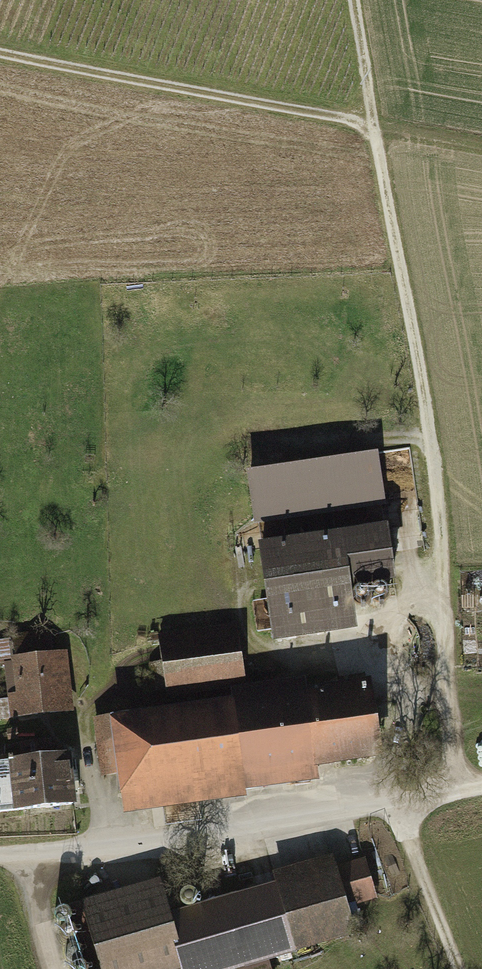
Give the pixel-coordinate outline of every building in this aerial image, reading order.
[(375,454),(246,472),(253,524),(383,506),(375,454)] [(387,522),(260,537),(272,636),(355,626),(350,585),(394,580),(387,522)] [(384,590),(383,588),(380,588),(378,588),(376,588),(374,590),(373,592),(372,594),(372,596),(373,599),(375,600),(377,602),(379,602),(381,602),(384,600),(385,599),(386,597),(386,594),(386,592),(384,590)] [(368,592),(366,591),(363,590),(361,590),(359,591),(357,592),(356,594),(355,596),(355,599),(356,601),(358,602),(360,604),(362,604),(365,604),(367,603),(368,601),(369,599),(369,596),(369,594),(368,592)] [(238,625),(160,634),(168,711),(229,703),(227,689),(245,687),(238,625)] [(7,660),(16,721),(77,712),(68,651),(7,660)] [(168,711),(93,720),(101,778),(116,776),(122,819),(246,803),(245,794),(318,785),(316,771),(381,762),(371,683),(308,692),(306,679),(245,687),(227,689),(229,703),(168,711)] [(71,757),(7,763),(12,813),(75,807),(71,757)] [(365,864),(339,872),(335,857),(272,875),(275,884),(173,913),(162,877),(80,900),(100,968),(182,968),(186,968),(234,968),(267,959),(289,953),(332,941),(330,933),(349,928),(343,905),(375,896),(365,864)] [(195,892),(193,891),(191,890),(189,890),(187,891),(185,892),(183,894),(183,897),(183,899),(184,901),(186,903),(188,904),(190,904),(192,904),(194,903),(196,901),(197,899),(197,897),(197,894),(195,892)] [(68,911),(67,910),(64,909),(62,909),(60,910),(58,911),(56,913),(56,915),(56,918),(57,920),(59,922),(61,923),(63,923),(65,923),(67,922),(69,920),(70,918),(70,915),(70,913),(68,911)] [(74,929),(72,927),(70,927),(68,927),(66,927),(64,929),(62,931),(62,933),(62,935),(63,938),(65,939),(67,940),(69,941),(71,940),(73,939),(75,938),(76,935),(76,933),(76,931),(74,929)] [(80,949),(78,948),(76,947),(74,947),(72,947),(70,949),(68,951),(68,953),(68,956),(69,958),(71,960),(73,961),(75,961),(77,961),(79,960),(81,958),(82,956),(82,953),(82,951),(80,949)] [(267,959),(234,968),(270,968),(267,959)]
